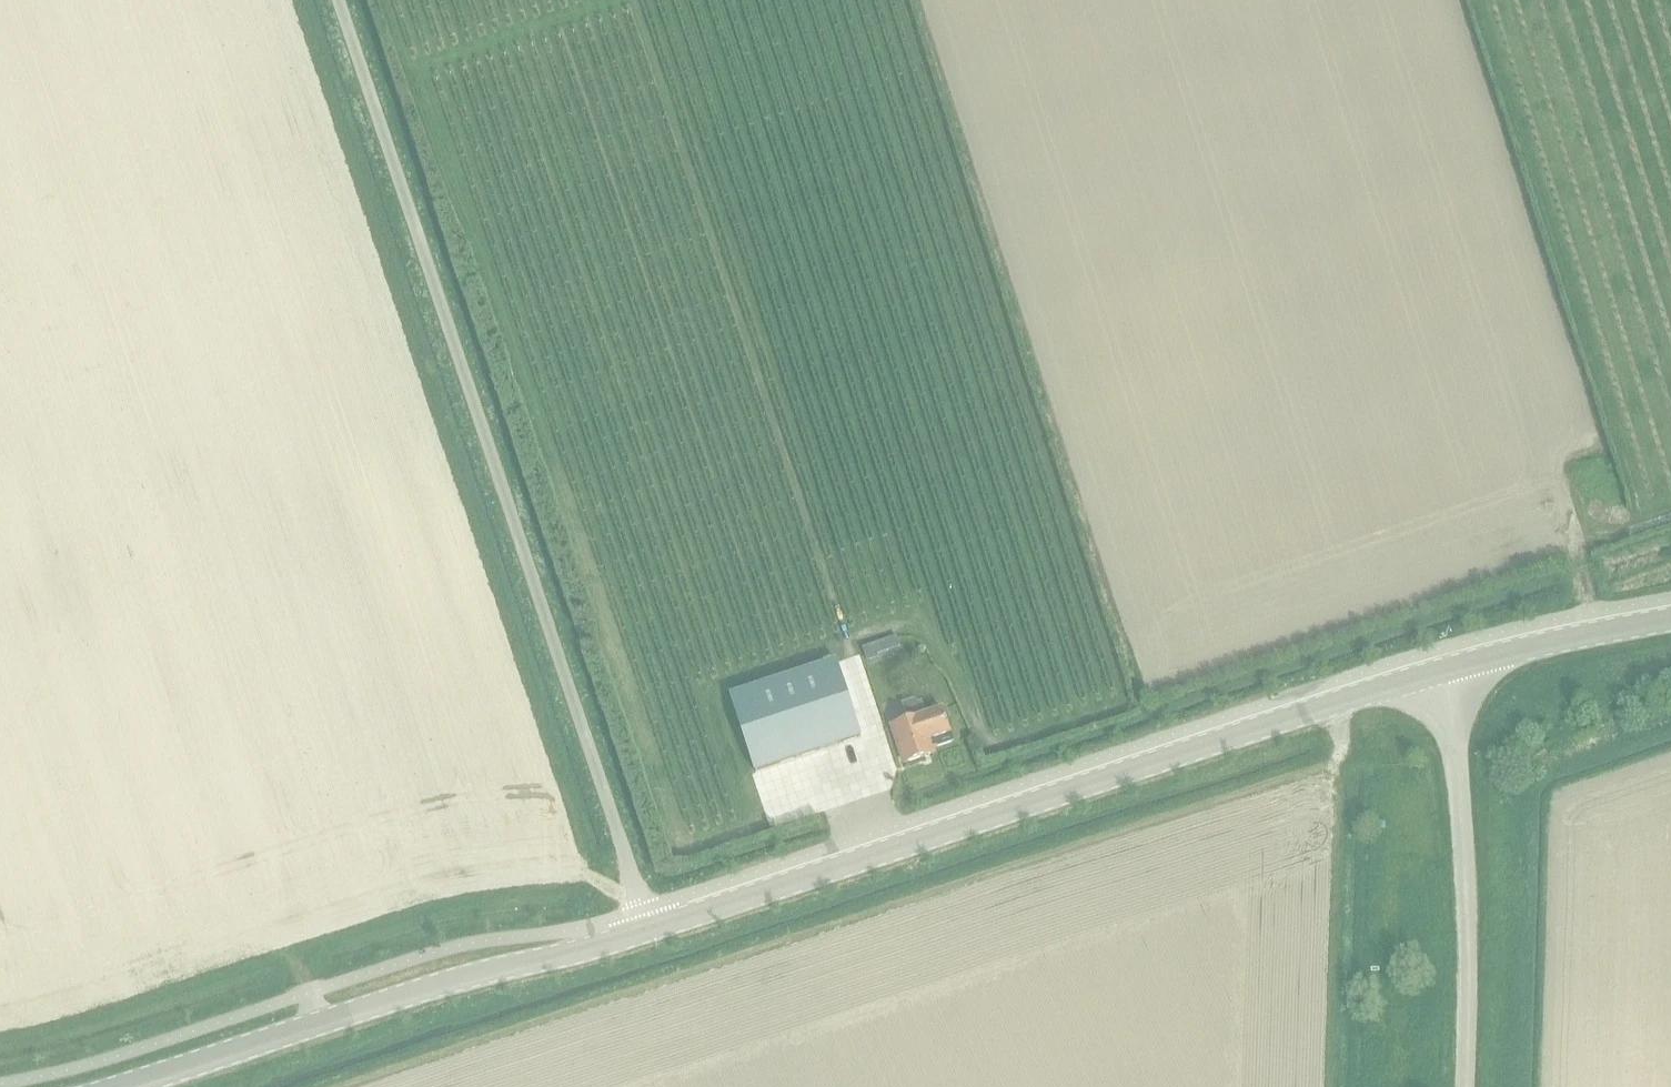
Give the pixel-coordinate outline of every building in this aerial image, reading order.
[(863,648),(867,661),(878,658),(875,644),(863,648)] [(730,695),(755,772),(861,738),(836,660),(730,695)] [(951,740),(941,707),(925,712),(921,699),(915,701),(914,696),(899,701),(905,719),(889,724),(901,761),(931,751),(930,747),(951,740)]
